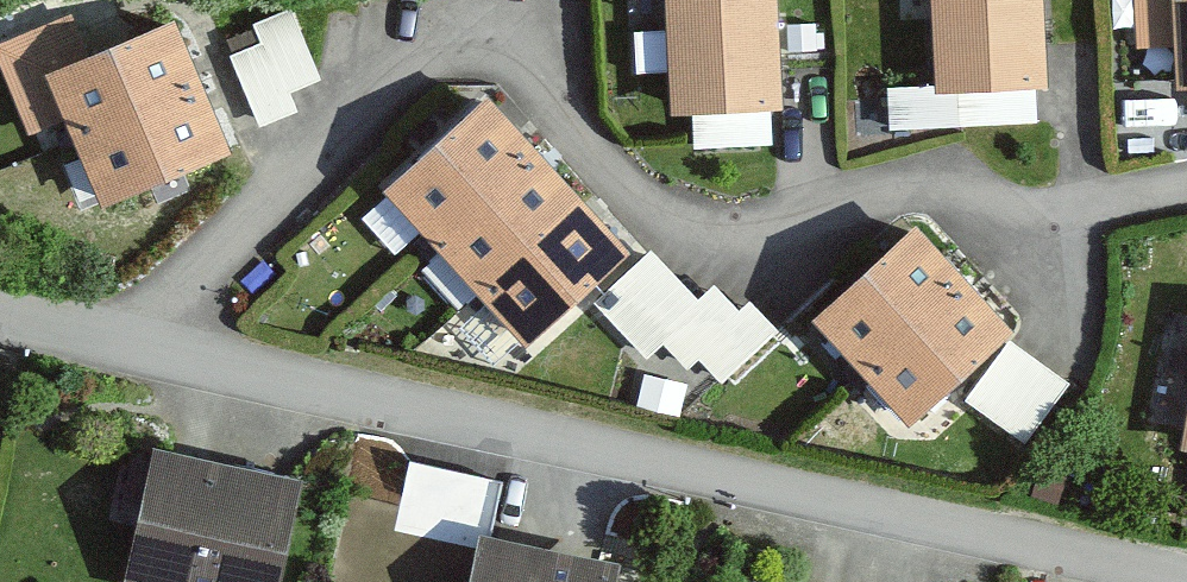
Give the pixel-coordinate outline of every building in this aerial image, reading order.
[(770,0),(653,0),(657,121),(684,118),(686,160),(774,158),(770,0)] [(1040,0),(921,0),(928,91),(877,93),(884,144),(1047,129),(1040,0)] [(1130,57),(1170,55),(1169,89),(1186,89),(1186,0),(1128,0),(1130,57)] [(259,42),(228,55),(258,128),(298,111),(290,92),(321,80),(292,9),(252,25),(259,42)] [(163,25),(84,58),(70,26),(0,57),(0,102),(13,129),(45,115),(60,146),(195,88),(163,25)] [(91,220),(225,165),(195,88),(60,146),(91,220)] [(524,161),(477,113),(374,202),(422,255),(524,161)] [(472,306),(576,215),(524,161),(422,255),(472,306)] [(512,353),(615,266),(576,215),(472,306),(512,353)] [(1000,333),(908,234),(803,333),(907,418),(1000,333)] [(649,250),(592,303),(645,360),(664,346),(687,371),(700,359),(720,384),(779,331),(749,300),(739,308),(714,284),(697,297),(649,250)] [(1072,384),(1010,341),(962,400),(1024,444),(1072,384)] [(1173,448),(1186,451),(1186,372),(1173,448)] [(305,493),(144,464),(115,581),(279,581),(305,493)] [(470,538),(381,522),(370,581),(462,581),(470,538)] [(475,547),(467,581),(612,581),(614,575),(475,547)]
